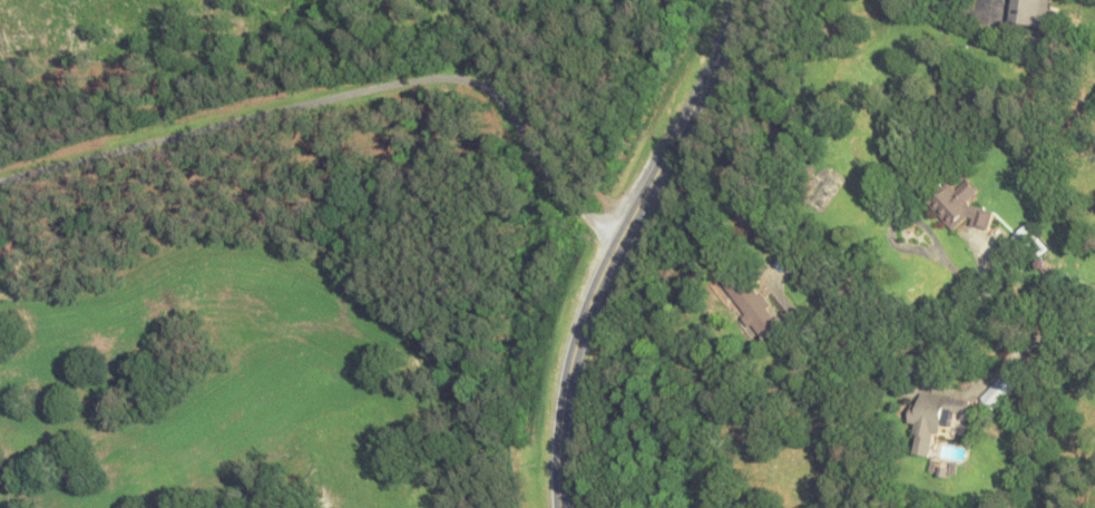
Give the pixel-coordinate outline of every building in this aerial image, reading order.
[(1012,28),(1038,31),(1041,5),(1015,2),(1012,28)] [(928,204),(954,233),(970,218),(983,233),(992,225),(953,181),(928,204)] [(1015,238),(1036,265),(1051,253),(1030,227),(1015,238)] [(772,347),(790,330),(751,287),(733,304),(772,347)] [(1031,373),(1016,361),(984,402),(999,413),(1031,373)] [(921,427),(918,457),(935,459),(938,436),(945,437),(948,412),(968,414),(970,402),(923,396),(922,407),(915,406),(913,426),(921,427)]
